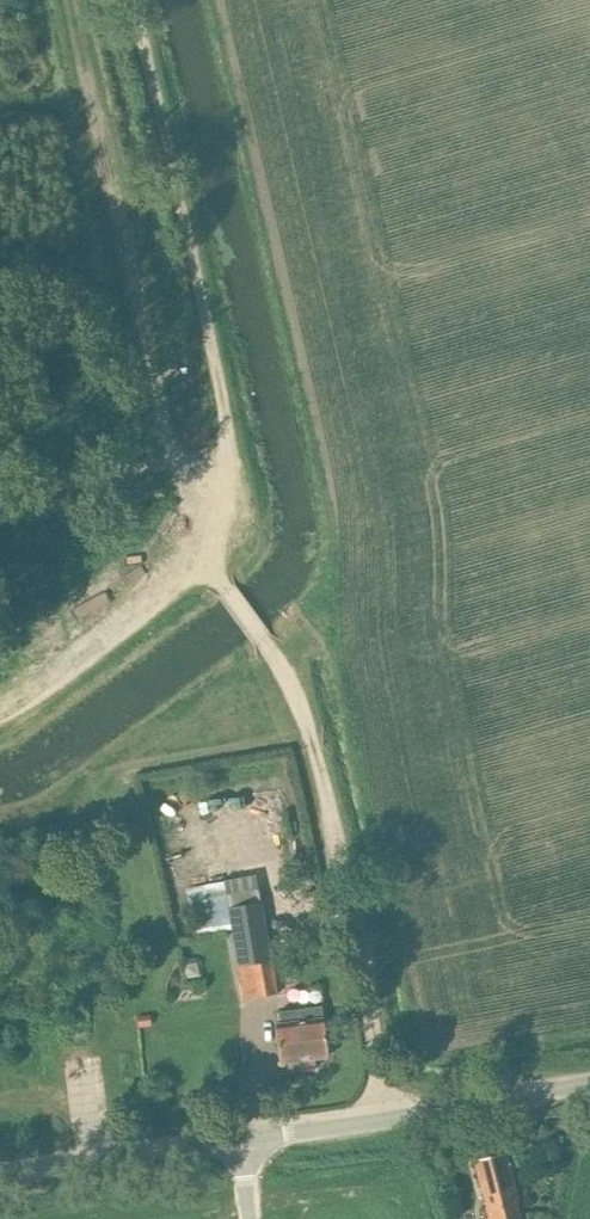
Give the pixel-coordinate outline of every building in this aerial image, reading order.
[(240,823),(236,798),(210,802),(214,827),(240,823)] [(193,913),(196,934),(234,928),(238,961),(250,960),(254,994),(276,992),(263,889),(233,894),(196,900),(198,912),(193,913)] [(276,1027),(278,1039),(281,1062),(298,1060),(299,1071),(315,1069),(314,1058),(328,1056),(325,1032),(323,1020),(320,1021),(318,1004),(277,1009),(279,1026),(276,1027)] [(150,1014),(137,1016),(138,1027),(151,1026),(150,1014)] [(480,1183),(489,1218),(522,1218),(505,1152),(475,1160),(480,1183)]
